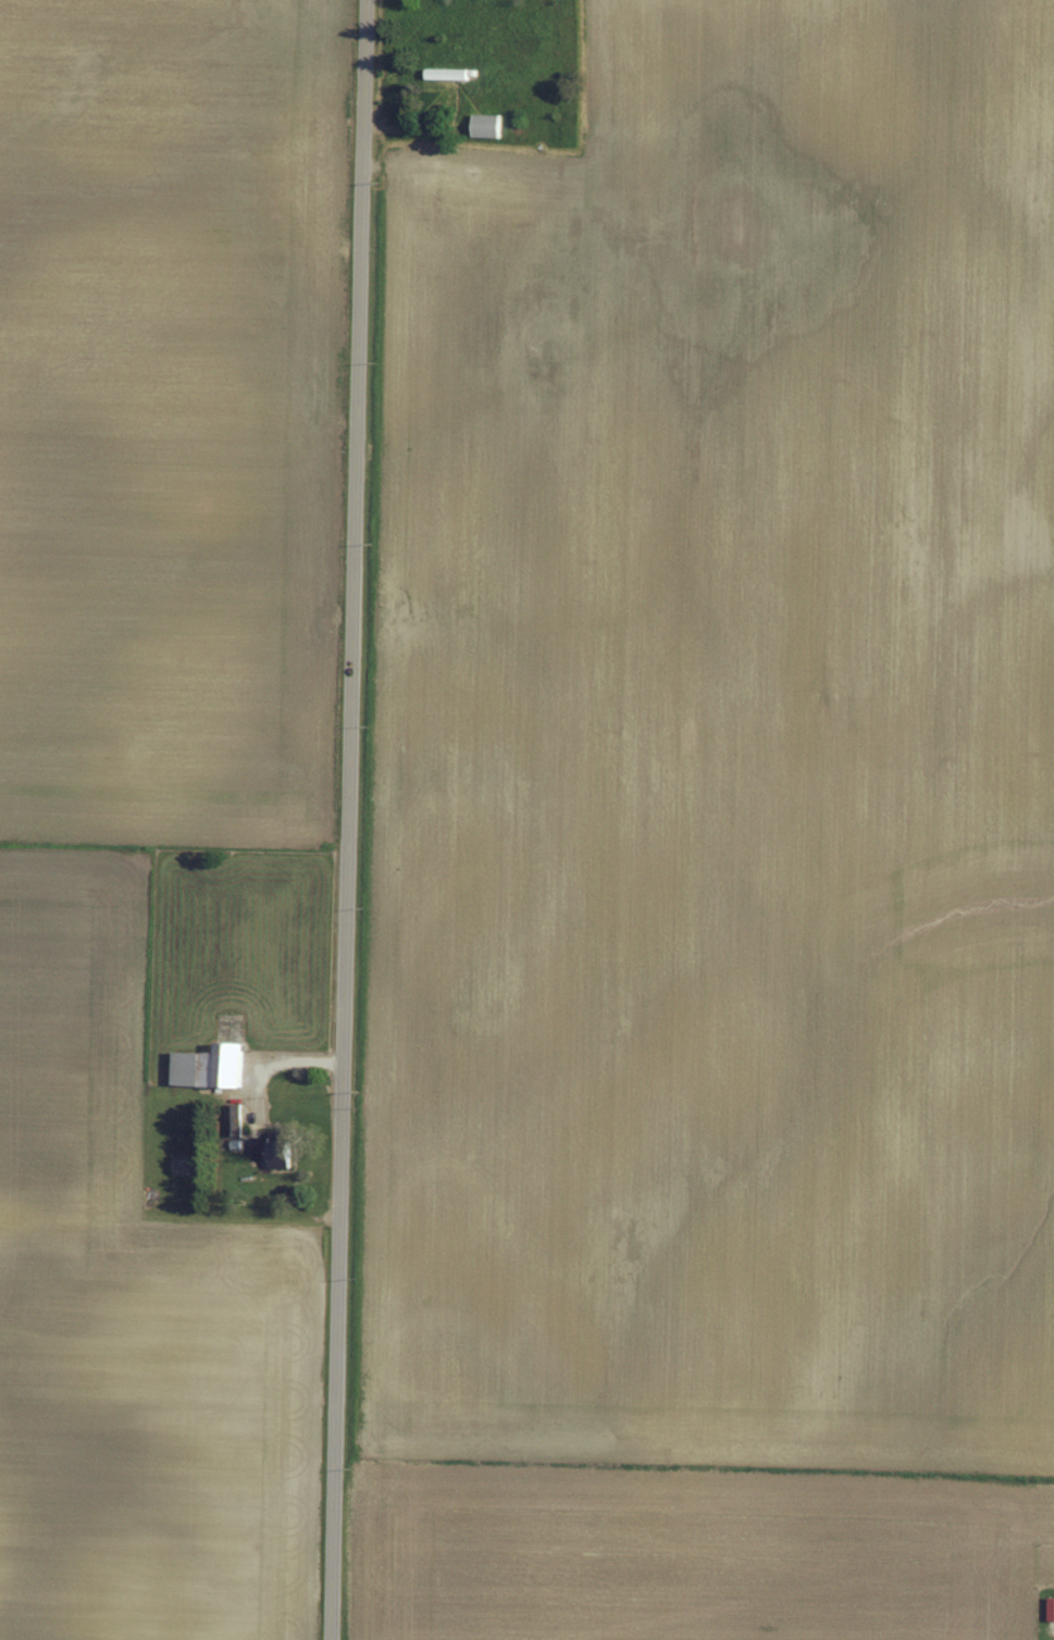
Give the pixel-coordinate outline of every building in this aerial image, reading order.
[(176,1082),(240,1084),(241,1072),(247,1072),(248,1041),(221,1040),(220,1050),(177,1049),(176,1082)]
